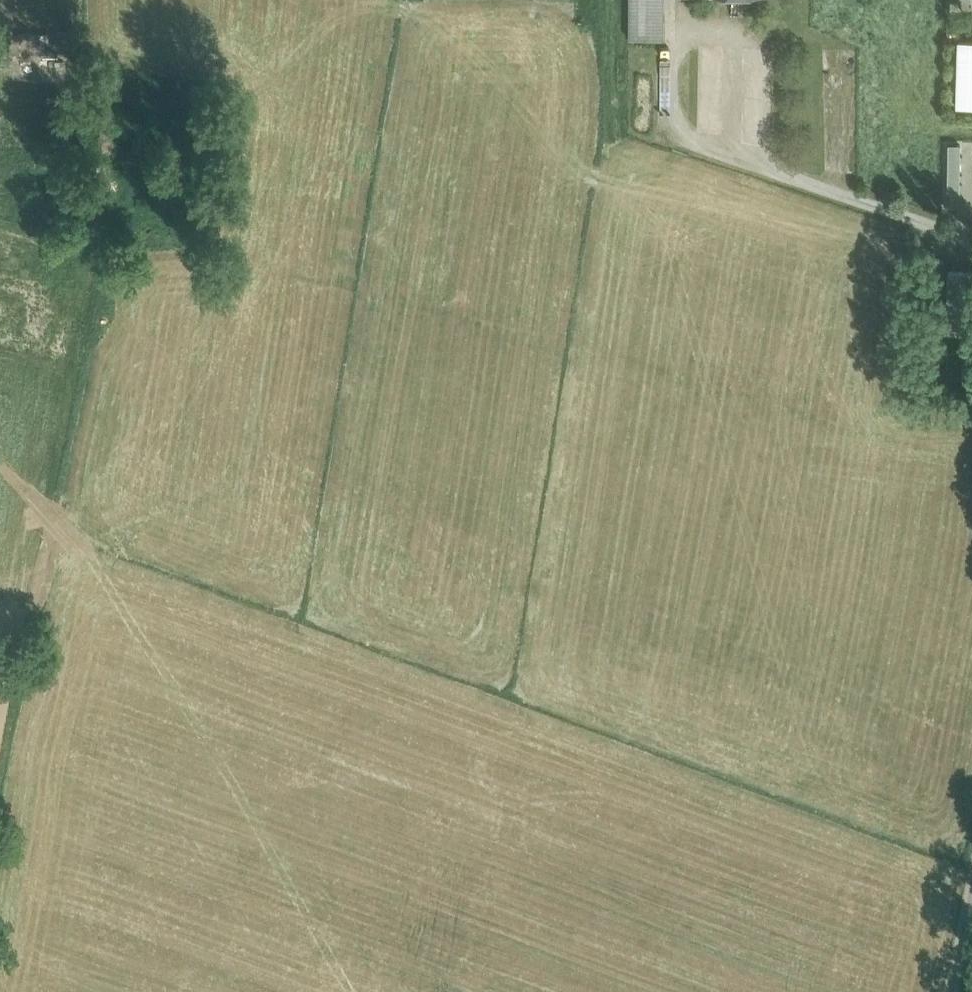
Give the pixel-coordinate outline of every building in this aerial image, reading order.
[(630,40),(660,39),(661,0),(630,0),(630,40)] [(11,33),(2,33),(3,53),(73,51),(73,32),(11,33)] [(959,42),(957,107),(971,107),(971,43),(959,42)] [(949,271),(947,333),(971,334),(971,272),(949,271)]
